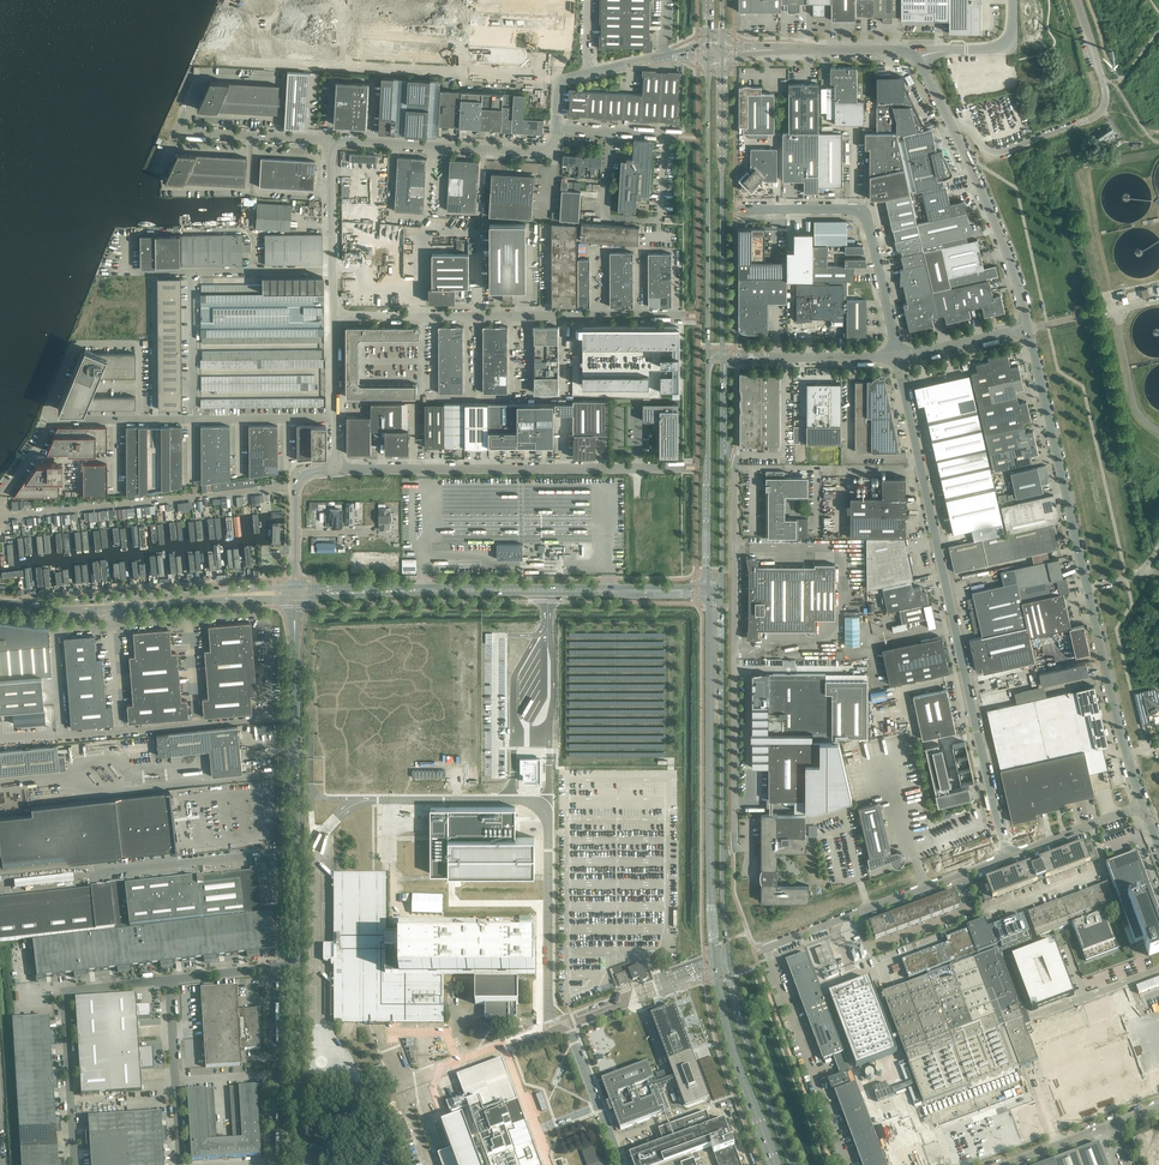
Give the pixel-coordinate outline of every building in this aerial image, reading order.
[(244,22),(314,27),(316,0),(253,0),(244,22)] [(314,27),(372,31),(374,0),(316,0),(314,27)] [(372,31),(430,35),(432,0),(374,0),(372,31)] [(430,35),(488,39),(491,0),(432,0),(430,35)] [(488,39),(545,43),(548,0),(491,0),(488,39)] [(625,47),(644,47),(644,48),(650,49),(650,35),(649,35),(649,29),(649,23),(651,23),(651,0),(600,0),(600,23),(601,23),(601,35),(600,35),(599,48),(605,48),(605,47),(625,47)] [(739,11),(758,11),(758,12),(762,12),(762,11),(781,11),(781,3),(781,0),(739,0),(739,11)] [(787,3),(787,11),(791,11),(791,12),(790,12),(791,12),(797,12),(797,11),(800,11),(800,3),(806,3),(806,0),(781,0),(781,3),(787,3)] [(813,3),(813,15),(814,16),(817,15),(825,15),(825,3),(831,3),(831,0),(806,0),(806,3),(813,3)] [(831,3),(832,20),(840,20),(843,20),(844,19),(844,18),(849,18),(849,20),(855,20),(855,16),(855,0),(831,0),(831,3)] [(855,16),(856,16),(856,14),(873,14),(874,0),(855,0),(855,16)] [(873,14),(873,16),(883,16),(883,22),(892,22),(892,16),(901,16),(901,0),(874,0),(873,14)] [(901,16),(901,19),(943,19),(949,19),(949,0),(901,0),(901,16)] [(949,19),(949,32),(980,32),(981,32),(981,0),(949,0),(949,19)] [(857,67),(830,67),(830,82),(835,82),(857,82),(857,67)] [(570,97),(570,102),(569,108),(568,108),(568,115),(574,116),(574,115),(594,116),(594,117),(618,119),(618,117),(630,118),(630,119),(654,121),(654,120),(665,121),(665,122),(678,123),(679,117),(677,116),(680,78),(681,78),(681,72),(669,71),(669,72),(656,71),(656,70),(643,69),(642,75),(643,75),(642,95),(575,90),(575,89),(569,89),(569,96),(570,97)] [(287,72),(284,128),(305,129),(306,115),(309,115),(308,101),(307,101),(309,73),(287,72)] [(877,106),(913,106),(904,86),(904,76),(877,76),(877,106)] [(382,77),(379,134),(387,134),(388,119),(392,119),(394,78),(382,77)] [(408,79),(405,135),(427,136),(431,80),(408,79)] [(279,85),(210,81),(209,81),(196,109),(277,114),(279,85)] [(337,81),(336,92),(352,93),(353,81),(337,81)] [(353,81),(352,93),(369,94),(369,82),(353,81)] [(834,88),(827,88),(827,113),(827,118),(834,118),(834,100),(835,100),(835,101),(857,101),(857,95),(857,93),(857,82),(835,82),(835,95),(834,95),(834,88)] [(819,132),(819,84),(789,84),(789,93),(789,133),(804,133),(818,132),(819,132)] [(761,87),(739,87),(739,126),(743,126),(743,133),(774,133),(774,93),(761,93),(761,87)] [(460,126),(462,91),(441,89),(439,124),(460,126)] [(460,126),(481,127),(483,92),(462,91),(460,126)] [(336,92),(335,103),(352,104),(352,93),(336,92)] [(481,127),(502,128),(504,93),(483,92),(481,127)] [(352,93),(352,104),(368,105),(369,94),(352,93)] [(512,131),(514,94),(504,93),(502,128),(501,130),(512,131)] [(514,94),(512,131),(543,133),(544,118),(524,117),(525,94),(514,94)] [(857,101),(835,101),(835,109),(835,124),(863,125),(863,101),(857,101)] [(335,103),(335,114),(351,115),(352,104),(335,103)] [(352,104),(351,115),(368,116),(368,105),(352,104)] [(877,106),(877,133),(897,132),(897,135),(925,129),(913,106),(877,106)] [(335,114),(334,125),(351,126),(351,115),(335,114)] [(351,115),(351,126),(367,127),(368,116),(351,115)] [(1112,127),(1096,138),(1098,141),(1114,131),(1112,127)] [(936,151),(931,129),(897,136),(904,167),(910,193),(916,192),(944,185),(943,180),(937,181),(930,152),(936,151)] [(804,133),(804,181),(804,193),(818,193),(818,132),(804,133)] [(843,132),(819,132),(819,187),(842,187),(843,132)] [(865,133),(865,148),(870,148),(870,175),(904,167),(897,136),(897,135),(897,132),(877,133),(865,133)] [(804,133),(789,133),(783,133),(783,181),(804,181),(804,133)] [(621,162),(620,174),(618,210),(624,210),(623,215),(630,215),(630,210),(636,211),(636,198),(648,199),(648,195),(649,195),(653,141),(634,139),(633,157),(627,156),(627,160),(620,159),(620,161),(621,162)] [(751,148),(739,148),(739,168),(743,168),(747,172),(739,180),(741,183),(741,190),(749,190),(751,193),(760,184),(759,184),(763,180),(763,181),(777,181),(777,148),(751,148)] [(942,150),(936,151),(930,152),(937,181),(943,180),(950,176),(952,174),(952,173),(944,156),(943,156),(942,150)] [(177,153),(170,167),(179,168),(185,153),(177,153)] [(185,153),(179,168),(189,168),(195,154),(185,153)] [(203,154),(195,154),(189,168),(194,169),(202,169),(203,154)] [(203,154),(202,169),(211,169),(212,155),(203,154)] [(212,155),(211,169),(219,170),(220,155),(212,155)] [(220,155),(219,170),(228,170),(228,156),(220,155)] [(228,156),(228,170),(236,171),(237,156),(228,156)] [(237,156),(236,171),(245,171),(245,165),(246,157),(237,156)] [(398,157),(397,166),(412,167),(413,157),(398,157)] [(413,157),(412,167),(427,167),(427,158),(413,157)] [(261,158),(260,172),(269,173),(269,159),(261,158)] [(269,159),(269,173),(277,173),(278,159),(269,159)] [(278,159),(277,173),(286,174),(287,160),(278,159)] [(287,160),(286,174),(295,174),(296,160),(287,160)] [(296,160),(295,174),(304,175),(304,161),(296,160)] [(450,160),(450,168),(464,169),(465,160),(450,160)] [(465,160),(464,169),(479,170),(479,161),(465,160)] [(304,161),(304,175),(314,176),(315,161),(304,161)] [(397,166),(397,175),(412,176),(412,167),(397,166)] [(170,167),(164,181),(173,182),(179,168),(170,167)] [(412,167),(412,176),(426,176),(427,167),(412,167)] [(904,167),(870,175),(870,198),(882,198),(885,198),(910,193),(904,167)] [(179,168),(173,182),(182,182),(189,168),(179,168)] [(189,168),(182,182),(193,183),(194,169),(189,168)] [(450,168),(449,176),(464,177),(464,169),(450,168)] [(194,169),(193,183),(202,183),(202,169),(194,169)] [(202,169),(202,183),(210,184),(211,169),(202,169)] [(211,169),(210,184),(219,184),(219,170),(211,169)] [(464,169),(464,177),(478,178),(479,170),(464,169)] [(219,170),(219,184),(227,185),(228,170),(219,170)] [(228,170),(227,185),(235,185),(236,171),(228,170)] [(236,171),(235,185),(244,186),(245,175),(245,171),(236,171)] [(269,173),(260,172),(259,187),(268,187),(269,173)] [(277,173),(269,173),(268,187),(277,188),(277,173)] [(286,174),(277,173),(277,188),(285,188),(286,174)] [(492,173),(489,216),(532,218),(534,184),(535,184),(536,174),(515,173),(515,174),(492,173)] [(295,174),(286,174),(285,188),(294,189),(295,174)] [(304,175),(295,174),(294,189),(303,189),(304,175)] [(314,176),(304,175),(303,189),(313,190),(314,176)] [(397,175),(396,184),(411,185),(412,176),(397,175)] [(412,176),(411,185),(426,185),(426,176),(412,176)] [(449,176),(449,185),(463,186),(464,177),(449,176)] [(464,177),(463,186),(478,187),(478,178),(464,177)] [(396,184),(396,193),(410,194),(411,185),(396,184)] [(411,185),(410,194),(425,194),(426,185),(411,185)] [(449,185),(448,193),(463,194),(463,186),(449,185)] [(463,186),(463,194),(477,195),(478,187),(463,186)] [(921,192),(910,194),(912,204),(913,207),(915,214),(917,223),(927,221),(947,216),(966,212),(966,210),(965,205),(964,201),(958,202),(950,204),(948,195),(946,186),(934,189),(921,192)] [(581,191),(562,190),(560,220),(569,220),(569,224),(575,224),(575,221),(579,221),(581,191)] [(396,193),(395,202),(410,203),(410,194),(396,193)] [(448,193),(448,202),(462,203),(463,194),(448,193)] [(885,198),(890,219),(892,229),(893,229),(917,224),(915,214),(912,204),(910,193),(885,198)] [(410,194),(410,203),(425,204),(425,194),(410,194)] [(463,194),(462,203),(477,204),(477,195),(463,194)] [(255,229),(290,231),(291,204),(257,202),(255,229)] [(395,202),(395,211),(409,212),(410,203),(395,202)] [(448,202),(447,210),(462,211),(462,203),(448,202)] [(410,203),(409,212),(424,213),(425,204),(410,203)] [(462,203),(462,211),(477,212),(477,204),(462,203)] [(929,221),(917,223),(920,235),(934,231),(936,242),(942,241),(972,234),(971,223),(969,223),(967,212),(966,212),(929,221)] [(847,221),(814,221),(814,244),(847,244),(847,221)] [(569,224),(552,223),(552,236),(577,236),(577,224),(575,224),(569,224)] [(625,226),(582,223),(581,240),(639,244),(640,227),(636,227),(636,226),(627,223),(625,223),(625,226)] [(526,224),(490,224),(490,290),(503,290),(503,302),(513,302),(513,290),(526,290),(526,224)] [(917,224),(893,229),(895,240),(919,235),(917,224)] [(765,227),(739,227),(739,238),(739,245),(739,260),(739,277),(739,278),(787,278),(787,262),(765,262),(765,227)] [(934,231),(920,235),(922,245),(936,242),(934,231)] [(794,250),(787,250),(787,261),(787,278),(787,280),(813,280),(813,232),(794,232),(794,250)] [(242,234),(181,235),(181,244),(181,265),(242,264),(242,248),(244,248),(249,248),(249,240),(244,241),(242,241),(242,234)] [(321,234),(264,234),(264,264),(321,264),(321,244),(321,234)] [(142,235),(140,235),(140,268),(142,268),(155,268),(155,266),(181,266),(181,265),(181,244),(181,235),(154,235),(142,235)] [(919,235),(895,240),(894,240),(896,247),(896,248),(897,249),(898,250),(899,250),(900,250),(901,250),(903,255),(922,250),(919,235)] [(577,236),(552,236),(552,247),(577,247),(577,236)] [(941,247),(948,276),(984,268),(977,239),(944,246),(941,247)] [(942,241),(936,242),(922,245),(923,251),(941,247),(944,246),(942,241)] [(347,253),(343,253),(343,255),(356,255),(356,242),(346,242),(347,253)] [(828,244),(813,244),(813,255),(828,255),(828,244)] [(577,247),(552,247),(552,259),(555,259),(577,259),(577,247)] [(941,247),(923,251),(925,263),(932,291),(950,287),(948,276),(941,247)] [(903,255),(901,255),(904,268),(925,263),(923,251),(922,250),(903,255)] [(610,252),(610,263),(622,263),(622,252),(610,252)] [(633,252),(622,252),(622,263),(633,263),(633,252)] [(648,253),(648,264),(660,264),(660,253),(648,253)] [(671,253),(660,253),(660,264),(672,264),(671,253)] [(432,254),(432,287),(455,287),(469,287),(469,254),(432,254)] [(828,255),(813,255),(813,266),(827,266),(828,255)] [(555,265),(553,265),(554,265),(555,276),(553,276),(553,277),(555,277),(555,288),(553,288),(555,288),(555,299),(553,299),(553,300),(554,300),(554,305),(566,305),(576,305),(576,306),(577,306),(577,259),(555,259),(555,265)] [(578,259),(578,270),(590,270),(590,259),(578,259)] [(622,263),(610,263),(610,271),(622,271),(622,263)] [(633,263),(622,263),(622,271),(633,271),(633,263)] [(904,268),(899,269),(900,273),(900,285),(903,284),(906,297),(932,291),(925,263),(904,268)] [(842,266),(827,266),(813,266),(813,280),(847,280),(854,280),(854,275),(855,275),(855,273),(854,273),(854,266),(842,266)] [(984,268),(948,276),(950,287),(998,276),(995,266),(984,268)] [(578,270),(578,278),(590,278),(590,270),(578,270)] [(622,271),(610,271),(610,279),(622,279),(622,271)] [(633,271),(622,271),(622,279),(633,279),(633,271)] [(322,277),(262,277),(262,284),(262,291),(262,293),(322,292),(322,277)] [(158,278),(157,278),(158,409),(159,409),(159,408),(180,408),(182,408),(181,280),(181,278),(179,278),(158,278)] [(578,278),(578,287),(590,287),(590,278),(578,278)] [(787,278),(739,278),(739,330),(739,331),(741,333),(742,333),(768,333),(768,300),(787,300),(787,278)] [(622,279),(610,279),(610,287),(622,287),(622,279)] [(633,279),(622,279),(622,287),(633,287),(633,279)] [(989,280),(970,284),(976,307),(982,306),(984,316),(1005,311),(1001,295),(993,297),(989,280)] [(843,284),(797,284),(797,321),(805,321),(807,321),(807,324),(811,324),(811,321),(812,321),(812,318),(831,318),(831,321),(833,321),(843,321),(843,284)] [(952,288),(951,288),(958,319),(970,317),(969,309),(976,307),(970,284),(952,288)] [(432,287),(429,287),(429,302),(442,302),(442,303),(446,303),(446,302),(455,302),(455,287),(432,287)] [(590,287),(578,287),(578,296),(590,296),(590,287)] [(622,287),(610,287),(610,296),(622,296),(622,287)] [(633,287),(622,287),(622,296),(633,296),(633,287)] [(958,319),(951,288),(952,288),(951,287),(932,291),(938,316),(944,314),(946,322),(958,319)] [(1147,288),(1141,290),(1143,298),(1149,296),(1147,289),(1147,288)] [(932,291),(906,297),(907,303),(903,304),(909,331),(934,325),(932,317),(938,316),(932,291)] [(322,292),(200,293),(200,301),(323,300),(323,298),(323,292),(322,292)] [(660,295),(648,295),(648,306),(660,306),(660,295)] [(672,295),(660,295),(660,306),(672,306),(672,295)] [(590,296),(578,296),(578,306),(590,306),(590,296)] [(622,296),(610,296),(610,306),(622,306),(622,296)] [(633,296),(622,296),(622,306),(633,306),(633,296)] [(867,300),(847,300),(847,327),(867,327),(867,300)] [(322,306),(202,307),(202,322),(303,321),(303,313),(322,313),(322,306)] [(451,326),(439,326),(439,330),(439,338),(451,338),(451,326)] [(463,326),(451,326),(451,338),(463,338),(463,330),(463,326)] [(495,326),(483,326),(483,330),(483,338),(495,338),(495,326)] [(508,326),(495,326),(495,338),(508,338),(508,330),(508,326)] [(546,326),(534,326),(534,342),(546,342),(546,326)] [(558,326),(546,326),(546,342),(558,342),(558,326)] [(324,327),(200,328),(200,336),(202,336),(324,335),(324,329),(324,327)] [(348,327),(347,327),(347,328),(347,331),(347,335),(347,397),(417,397),(417,383),(362,384),(360,382),(360,342),(362,340),(420,340),(420,329),(419,329),(419,327),(355,327),(351,327),(348,327)] [(679,327),(582,327),(582,345),(672,345),(672,351),(679,351),(679,327)] [(847,340),(867,340),(867,327),(847,327),(847,340)] [(451,338),(439,338),(439,347),(451,347),(451,338)] [(463,338),(451,338),(451,347),(463,347),(463,338)] [(495,338),(483,338),(483,347),(495,347),(495,338)] [(508,338),(495,338),(495,347),(508,347),(508,338)] [(546,342),(534,342),(534,351),(546,351),(546,342)] [(558,342),(546,342),(546,351),(558,351),(558,342)] [(98,353),(84,347),(81,353),(63,397),(58,409),(135,408),(135,396),(89,396),(97,377),(135,377),(135,353),(98,353)] [(451,347),(439,347),(439,356),(451,356),(451,347)] [(463,347),(451,347),(451,356),(463,356),(463,347)] [(495,347),(483,347),(483,356),(495,356),(495,347)] [(508,347),(495,347),(495,356),(508,356),(508,347)] [(546,351),(534,351),(534,359),(546,359),(546,351)] [(558,351),(546,351),(546,359),(558,359),(558,351)] [(971,373),(978,406),(1017,397),(1016,390),(1023,388),(1018,365),(1010,367),(1007,353),(987,357),(988,361),(976,364),(977,372),(971,373)] [(679,354),(661,354),(661,363),(679,363),(679,354)] [(451,356),(439,356),(439,366),(451,365),(451,356)] [(463,356),(451,356),(451,365),(463,365),(463,356)] [(495,356),(483,356),(483,365),(495,365),(495,356)] [(508,356),(495,356),(495,365),(508,365),(508,356)] [(546,359),(534,359),(534,368),(546,368),(546,359)] [(558,359),(546,359),(546,368),(558,368),(558,359)] [(451,365),(439,366),(439,375),(451,375),(451,365)] [(463,365),(451,365),(451,375),(463,375),(463,365)] [(495,365),(483,365),(483,375),(495,374),(495,365)] [(508,365),(495,365),(495,374),(508,374),(508,365)] [(673,372),(661,372),(661,389),(678,388),(679,388),(679,366),(673,366),(673,372)] [(546,368),(534,368),(534,376),(546,376),(546,368)] [(558,368),(546,368),(546,376),(558,376),(558,368)] [(764,449),(764,445),(768,445),(777,445),(780,445),(780,375),(761,375),(740,372),(740,379),(739,381),(739,383),(739,385),(739,388),(739,389),(740,392),(740,393),(740,409),(740,446),(740,445),(746,445),(758,445),(758,449),(757,449),(764,449)] [(649,373),(583,373),(583,386),(649,386),(649,373)] [(495,374),(483,375),(483,384),(495,384),(495,374)] [(508,374),(495,374),(495,384),(508,384),(508,374)] [(870,382),(855,382),(855,451),(905,451),(901,451),(901,447),(899,447),(899,437),(901,437),(901,434),(902,434),(902,433),(897,433),(897,430),(896,430),(896,420),(897,420),(897,417),(898,417),(898,416),(894,416),(894,413),(892,413),(892,403),(894,403),(894,399),(890,399),(890,395),(889,395),(889,391),(893,391),(893,389),(892,387),(891,385),(890,384),(888,383),(887,382),(885,381),(883,381),(881,382),(879,375),(880,374),(878,375),(877,375),(874,377),(873,378),(871,381),(870,382)] [(451,375),(439,375),(439,384),(451,384),(451,375)] [(463,375),(451,375),(451,384),(463,384),(463,375)] [(924,404),(928,421),(977,410),(969,375),(914,388),(918,405),(924,404)] [(546,376),(534,376),(534,393),(546,392),(546,376)] [(558,376),(546,376),(546,392),(558,392),(558,376)] [(807,426),(841,426),(841,379),(836,379),(831,383),(807,383),(807,426)] [(451,384),(439,384),(439,393),(451,393),(451,384)] [(463,384),(451,384),(451,393),(463,393),(463,384)] [(495,384),(483,384),(483,393),(496,393),(495,384)] [(508,384),(495,384),(496,393),(508,393),(508,384)] [(1017,397),(978,406),(985,435),(1024,426),(1023,422),(1031,420),(1026,401),(1018,403),(1017,397)] [(608,400),(573,400),(573,403),(573,414),(573,433),(575,433),(575,456),(578,456),(595,456),(594,436),(594,433),(608,433),(608,400)] [(371,403),(371,417),(371,430),(386,430),(402,429),(402,403),(371,403)] [(444,403),(444,404),(444,447),(465,447),(465,403),(444,403)] [(465,403),(465,446),(465,447),(488,447),(488,445),(488,403),(465,403)] [(517,403),(488,403),(488,445),(518,444),(517,403)] [(536,444),(536,403),(517,403),(518,444),(536,444)] [(554,444),(554,403),(536,403),(536,444),(554,444)] [(573,403),(555,403),(555,414),(573,414),(573,403)] [(678,403),(643,403),(643,420),(660,420),(660,455),(678,455),(678,409),(678,403)] [(444,404),(425,404),(425,447),(444,447),(444,404)] [(977,410),(928,421),(932,439),(981,429),(977,410)] [(371,417),(347,417),(348,454),(372,454),(371,430),(371,417)] [(326,425),(297,425),(297,460),(326,457),(326,425)] [(807,426),(807,443),(841,443),(841,426),(807,426)] [(1024,426),(985,435),(993,471),(1032,462),(1030,455),(1038,454),(1033,431),(1025,432),(1024,426)] [(107,427),(58,427),(57,428),(47,452),(67,452),(67,454),(96,454),(96,451),(107,451),(107,427)] [(170,427),(139,427),(139,434),(139,442),(139,449),(139,457),(139,465),(138,472),(138,479),(138,487),(138,494),(148,492),(170,489),(170,479),(170,472),(170,464),(170,457),(170,449),(170,442),(170,434),(170,427)] [(402,429),(386,430),(386,451),(396,451),(396,452),(399,452),(399,451),(408,451),(408,429),(402,429)] [(932,439),(936,458),(985,447),(981,429),(932,439)] [(230,441),(216,441),(201,441),(201,449),(216,448),(216,456),(216,463),(216,471),(230,471),(230,441)] [(985,447),(936,458),(940,474),(940,476),(989,465),(985,447)] [(47,464),(36,464),(14,496),(14,497),(60,496),(60,481),(62,481),(62,461),(47,462),(47,464)] [(264,463),(249,463),(249,477),(264,475),(264,463)] [(278,463),(264,463),(264,475),(278,473),(278,463)] [(95,464),(83,464),(83,472),(95,472),(95,464)] [(107,464),(95,464),(95,472),(107,472),(107,464)] [(989,465),(940,476),(944,494),(945,497),(994,486),(989,465)] [(1046,465),(1037,467),(1041,484),(1048,482),(1047,475),(1048,474),(1046,465)] [(1006,493),(998,495),(999,501),(1016,498),(1043,491),(1041,484),(1037,467),(1010,473),(1015,492),(1007,494),(1006,493)] [(784,470),(766,470),(766,489),(768,489),(768,537),(808,537),(808,518),(785,518),(785,495),(802,495),(808,495),(808,476),(802,476),(784,476),(784,470)] [(216,471),(201,471),(202,484),(216,482),(216,471)] [(230,471),(216,471),(216,482),(230,480),(230,471)] [(95,472),(83,472),(83,480),(95,480),(95,472)] [(107,472),(95,472),(95,480),(107,480),(107,472)] [(850,504),(847,504),(847,511),(850,511),(850,537),(866,537),(903,537),(905,537),(905,515),(909,515),(909,511),(907,511),(907,496),(905,496),(905,477),(882,477),(882,496),(850,496),(850,504)] [(170,479),(170,489),(182,487),(182,479),(170,479)] [(95,480),(83,480),(83,488),(96,488),(95,480)] [(107,480),(95,480),(96,488),(108,488),(107,480)] [(945,497),(953,533),(971,529),(1002,522),(994,486),(945,497)] [(138,487),(127,487),(127,495),(138,494),(138,487)] [(96,488),(83,488),(84,496),(96,496),(96,488)] [(108,488),(96,488),(96,496),(108,496),(108,488)] [(1054,495),(1001,507),(1007,533),(1054,522),(1060,521),(1054,495)] [(22,500),(11,501),(12,510),(23,509),(22,500)] [(355,502),(346,502),(346,524),(355,524),(355,502)] [(326,526),(326,508),(315,508),(315,509),(315,526),(326,526)] [(343,508),(336,508),(329,508),(329,518),(333,518),(333,528),(343,527),(343,508)] [(386,508),(379,508),(379,529),(391,529),(391,508),(386,508)] [(93,512),(89,512),(90,521),(98,521),(98,518),(94,519),(93,511),(93,512)] [(973,540),(949,546),(954,571),(990,564),(990,565),(994,564),(994,563),(1060,547),(1054,522),(1007,533),(1005,533),(973,540)] [(1002,522),(971,529),(973,540),(1005,533),(1002,522)] [(866,537),(867,559),(867,588),(910,579),(912,579),(909,565),(903,537),(866,537)] [(316,543),(316,552),(336,552),(336,543),(316,543)] [(523,559),(523,544),(497,544),(497,559),(523,559)] [(401,552),(372,552),(371,566),(401,567),(401,552)] [(755,557),(746,557),(749,569),(749,604),(745,600),(745,613),(749,609),(749,626),(746,639),(758,639),(758,630),(805,630),(805,635),(815,635),(815,618),(835,619),(835,564),(815,564),(815,566),(758,566),(758,562),(755,562),(755,557)] [(1058,558),(1047,560),(1051,580),(1056,579),(1063,578),(1063,577),(1058,558)] [(402,573),(417,573),(416,559),(402,559),(402,573)] [(1018,588),(1051,580),(1047,560),(1014,568),(1017,581),(1018,588)] [(1017,581),(1014,568),(1000,571),(1002,578),(1003,584),(1017,581)] [(1063,578),(1056,579),(1059,593),(1063,592),(1069,590),(1066,577),(1063,577),(1063,578)] [(1051,580),(1018,588),(1022,602),(1059,593),(1056,579),(1051,580)] [(911,581),(883,587),(888,610),(899,608),(916,605),(929,602),(927,593),(926,592),(926,591),(924,590),(923,590),(922,590),(921,586),(912,588),(911,581)] [(986,588),(973,591),(972,592),(973,598),(981,630),(982,637),(1027,626),(1022,602),(1018,588),(1017,581),(1003,584),(986,588)] [(971,586),(973,591),(986,588),(985,583),(971,586)] [(1059,593),(1022,602),(1030,636),(1071,627),(1063,592),(1059,593)] [(973,598),(967,599),(974,632),(981,630),(973,598)] [(932,603),(923,605),(926,618),(928,628),(937,626),(935,616),(932,603)] [(923,605),(899,610),(902,623),(906,622),(926,618),(923,605)] [(859,616),(845,617),(845,645),(860,645),(859,616)] [(6,642),(49,639),(48,627),(48,625),(48,624),(48,623),(0,617),(0,643),(6,642)] [(228,624),(208,626),(210,650),(208,650),(203,650),(203,657),(205,657),(206,673),(207,692),(206,692),(207,698),(202,699),(203,717),(235,714),(245,713),(245,714),(252,714),(250,695),(257,694),(257,688),(256,688),(253,653),(254,653),(253,646),(252,646),(252,639),(251,629),(252,629),(251,622),(249,622),(228,624)] [(907,628),(906,622),(902,623),(892,625),(893,631),(907,628)] [(1069,628),(1073,646),(1076,656),(1089,653),(1083,625),(1069,628)] [(982,637),(969,639),(976,669),(981,667),(983,673),(1035,661),(1027,626),(982,637)] [(151,630),(133,632),(135,656),(128,656),(129,663),(130,663),(131,680),(132,698),(131,698),(132,704),(127,704),(128,724),(135,723),(135,722),(182,718),(182,719),(188,719),(187,700),(182,700),(181,694),(180,694),(178,659),(179,659),(178,652),(171,653),(170,635),(171,635),(170,629),(168,629),(151,630)] [(93,635),(64,637),(71,727),(107,725),(114,725),(112,705),(107,706),(106,700),(102,658),(96,659),(95,641),(96,641),(95,635),(93,635)] [(941,636),(894,646),(901,682),(949,671),(945,654),(947,650),(944,647),(941,636)] [(2,719),(1,710),(6,709),(17,708),(43,706),(41,676),(52,675),(49,639),(6,642),(0,643),(0,719),(2,719)] [(894,646),(882,648),(890,684),(901,682),(894,646)] [(1086,662),(1039,673),(1042,685),(1088,674),(1086,662)] [(752,735),(751,735),(751,736),(751,738),(753,738),(754,738),(759,738),(831,738),(832,738),(833,738),(857,738),(868,738),(867,691),(867,680),(847,680),(826,680),(826,677),(826,674),(795,673),(786,673),(769,673),(753,673),(753,699),(753,735),(752,735)] [(1094,686),(1076,690),(1071,691),(1084,750),(1095,747),(1102,745),(1107,744),(1104,731),(1106,731),(1105,726),(1103,727),(1100,713),(1102,713),(1100,707),(1098,707),(1096,698),(1098,697),(1097,695),(1096,695),(1094,686)] [(1134,693),(1142,726),(1151,723),(1149,713),(1151,712),(1152,713),(1158,710),(1157,709),(1158,708),(1158,690),(1155,688),(1134,693)] [(946,689),(913,696),(922,739),(956,732),(946,689)] [(885,690),(870,693),(873,702),(887,699),(885,690)] [(1070,691),(987,710),(1000,769),(1084,750),(1071,691),(1070,691)] [(237,726),(156,735),(158,756),(209,750),(212,776),(242,773),(237,726)] [(753,738),(751,738),(751,740),(751,744),(753,744),(753,762),(753,768),(754,768),(761,768),(761,789),(761,796),(761,800),(765,800),(766,800),(770,800),(770,801),(771,801),(772,801),(772,800),(776,800),(777,800),(777,799),(794,799),(794,805),(794,810),(812,811),(820,808),(829,806),(852,799),(848,782),(841,754),(839,743),(836,743),(833,743),(833,740),(833,738),(832,738),(831,738),(759,738),(754,738),(753,738)] [(965,742),(951,745),(960,783),(973,780),(965,742)] [(938,744),(925,746),(936,793),(935,793),(938,805),(938,804),(971,797),(971,798),(971,797),(968,786),(949,790),(947,784),(950,784),(941,747),(939,748),(938,744)] [(0,751),(0,775),(6,775),(60,769),(65,768),(64,754),(58,755),(57,745),(6,750),(0,751)] [(1095,747),(1084,750),(1089,773),(1107,769),(1102,745),(1095,747)] [(1084,750),(1000,769),(1012,822),(1037,816),(1036,812),(1066,805),(1065,801),(1094,795),(1089,773),(1084,750)] [(539,756),(520,756),(519,771),(523,773),(523,780),(540,780),(539,756)] [(0,817),(0,848),(2,869),(176,850),(169,792),(31,807),(32,814),(0,817)] [(879,802),(858,806),(870,856),(890,851),(879,802)] [(516,838),(516,834),(516,808),(431,808),(431,874),(451,874),(535,874),(535,838),(516,838)] [(777,813),(761,813),(761,868),(760,874),(761,882),(761,902),(809,901),(809,900),(809,894),(811,894),(812,894),(812,893),(811,891),(809,891),(809,885),(777,885),(777,851),(806,851),(806,841),(805,841),(805,814),(777,814),(777,813)] [(1039,862),(1035,864),(1041,881),(1049,878),(1085,864),(1086,865),(1098,860),(1092,842),(1083,845),(1083,844),(1078,845),(1079,847),(1067,851),(1067,853),(1064,854),(1062,851),(1063,851),(1064,851),(1064,850),(1063,850),(1062,850),(1061,850),(1060,851),(1059,851),(1058,851),(1057,852),(1057,853),(1056,853),(1058,853),(1059,855),(1043,861),(1042,859),(1038,860),(1039,862)] [(870,856),(867,857),(870,870),(875,868),(890,862),(892,864),(894,865),(895,865),(896,866),(896,865),(897,865),(899,865),(901,864),(902,862),(903,859),(903,858),(903,856),(903,855),(902,853),(900,852),(897,850),(894,850),(890,851),(870,856)] [(1135,942),(1143,939),(1128,898),(1143,893),(1158,933),(1158,910),(1138,853),(1106,864),(1115,889),(1129,926),(1135,942)] [(277,857),(255,859),(256,871),(260,907),(278,905),(277,857)] [(986,882),(978,885),(984,902),(997,898),(1033,884),(1041,881),(1035,864),(1031,865),(1030,863),(1026,865),(1026,867),(1011,873),(1010,871),(1012,870),(1010,870),(1009,870),(1008,870),(1007,870),(1006,871),(1005,871),(1005,872),(1004,872),(1004,873),(1005,873),(1006,873),(1007,876),(1003,877),(1002,876),(990,880),(990,878),(985,880),(986,882)] [(202,877),(199,877),(204,919),(261,913),(260,907),(256,871),(202,877)] [(386,874),(334,874),(334,875),(336,877),(332,880),(336,884),(332,888),(334,890),(334,893),(335,893),(335,943),(330,943),(330,945),(324,945),(324,961),(332,961),(332,966),(335,966),(335,976),(336,978),(333,981),(336,985),(333,988),(335,990),(335,1023),(393,1023),(444,1023),(444,975),(400,975),(400,940),(386,940),(386,874)] [(15,889),(74,884),(73,876),(14,881),(15,889)] [(196,878),(125,886),(130,927),(204,919),(199,877),(196,878)] [(124,880),(109,881),(110,887),(114,929),(130,927),(125,886),(124,880)] [(1115,889),(1110,891),(1107,884),(1074,896),(1061,901),(1060,902),(1068,925),(1072,923),(1103,912),(1116,907),(1118,911),(1118,912),(1124,928),(1129,926),(1115,889)] [(91,899),(40,904),(43,937),(114,929),(110,887),(90,889),(91,899)] [(954,892),(937,898),(943,914),(960,908),(961,908),(955,891),(954,891),(954,892)] [(1149,956),(1158,952),(1158,933),(1143,893),(1128,898),(1143,939),(1149,956)] [(943,914),(937,898),(926,902),(932,918),(943,914)] [(932,918),(926,902),(915,906),(921,922),(932,918)] [(1060,902),(1015,918),(1024,941),(1068,925),(1060,902)] [(43,937),(40,904),(0,909),(0,942),(43,937)] [(921,922),(915,906),(903,911),(909,926),(921,922)] [(909,926),(903,911),(892,915),(898,931),(909,926)] [(1103,912),(1072,923),(1083,953),(1115,941),(1103,912)] [(270,914),(248,916),(253,957),(258,956),(258,952),(275,950),(270,914)] [(898,931),(892,915),(881,919),(886,935),(898,931)] [(248,916),(228,919),(232,955),(248,953),(248,957),(253,957),(248,916)] [(970,935),(979,958),(997,951),(1004,949),(1005,951),(1017,946),(1025,944),(1024,941),(1015,918),(997,925),(988,928),(970,935)] [(228,919),(206,921),(210,962),(215,961),(215,957),(232,955),(228,919)] [(886,935),(881,919),(870,923),(869,923),(875,940),(876,940),(875,939),(886,935)] [(985,920),(967,926),(967,928),(967,929),(970,935),(988,928),(985,920)] [(206,921),(184,924),(188,960),(205,958),(205,962),(210,962),(206,921)] [(184,924),(162,926),(167,967),(172,966),(171,962),(188,960),(184,924)] [(162,926),(141,929),(145,965),(161,963),(162,968),(167,967),(162,926)] [(480,928),(400,928),(400,940),(400,975),(444,975),(535,975),(535,940),(480,940),(480,928)] [(141,929),(119,932),(124,972),(129,972),(128,968),(145,965),(141,929)] [(945,935),(944,935),(947,944),(956,966),(979,958),(970,935),(967,929),(946,937),(945,935)] [(119,932),(93,935),(98,971),(119,969),(119,973),(124,972),(119,932)] [(93,935),(76,937),(81,977),(85,977),(85,973),(98,971),(93,935)] [(76,937),(53,939),(57,976),(75,974),(76,978),(81,977),(76,937)] [(53,939),(32,942),(37,979),(37,978),(38,982),(43,982),(42,978),(57,976),(53,939)] [(1073,994),(1053,940),(1010,957),(1030,1010),(1073,994)] [(1115,941),(1083,953),(1086,960),(1118,949),(1115,941)] [(947,944),(919,954),(926,972),(928,977),(956,966),(947,944)] [(820,965),(830,961),(825,946),(815,950),(820,965)] [(997,951),(979,958),(1001,1015),(1018,1009),(997,951)] [(807,953),(786,961),(823,1060),(833,1056),(844,1052),(807,953)] [(919,954),(902,961),(908,978),(926,972),(919,954)] [(956,966),(928,977),(950,1035),(1001,1015),(979,958),(956,966)] [(629,962),(613,968),(619,986),(640,979),(641,981),(643,982),(647,981),(648,979),(651,978),(649,972),(645,973),(642,965),(632,969),(629,962)] [(904,1052),(950,1035),(928,977),(882,994),(898,1035),(899,1039),(904,1052)] [(891,1037),(869,978),(828,993),(856,1068),(897,1052),(893,1041),(899,1039),(898,1035),(891,1037)] [(518,981),(475,982),(475,995),(475,996),(475,1002),(475,1003),(475,1004),(485,1004),(517,1004),(518,1004),(518,981)] [(236,987),(200,989),(205,1067),(241,1065),(241,1066),(242,1066),(241,1050),(238,1011),(236,983),(236,987)] [(135,994),(75,998),(80,1076),(81,1094),(142,1091),(141,1081),(140,1070),(154,1069),(153,1065),(154,1065),(154,1064),(153,1064),(152,1049),(139,1050),(138,1042),(137,1019),(150,1018),(150,1006),(136,1007),(136,1003),(135,994)] [(693,1001),(681,1005),(685,1016),(697,1011),(693,1001)] [(517,1004),(485,1004),(485,1007),(485,1008),(485,1017),(485,1018),(487,1018),(492,1018),(492,1020),(492,1024),(492,1025),(494,1025),(509,1025),(509,1021),(509,1020),(509,1018),(517,1018),(517,1004)] [(675,1075),(678,1083),(678,1084),(678,1085),(678,1086),(679,1087),(680,1087),(683,1096),(683,1097),(683,1098),(683,1099),(684,1100),(686,1105),(707,1097),(702,1086),(703,1086),(703,1085),(703,1084),(703,1083),(702,1083),(701,1082),(698,1073),(698,1072),(698,1071),(697,1070),(696,1070),(693,1061),(693,1060),(693,1059),(693,1058),(692,1057),(688,1048),(689,1048),(689,1047),(689,1046),(688,1045),(687,1045),(684,1036),(684,1035),(684,1034),(684,1033),(683,1032),(682,1032),(681,1028),(684,1027),(681,1020),(678,1021),(677,1017),(677,1016),(677,1015),(677,1014),(676,1014),(676,1013),(675,1013),(673,1008),(653,1015),(655,1021),(654,1021),(654,1022),(654,1023),(655,1023),(655,1024),(656,1024),(660,1033),(659,1034),(659,1035),(659,1036),(660,1036),(660,1037),(661,1037),(664,1046),(664,1047),(664,1048),(664,1049),(665,1049),(666,1049),(669,1058),(669,1059),(668,1059),(668,1060),(669,1061),(669,1062),(670,1062),(674,1071),(673,1071),(673,1072),(673,1073),(674,1074),(675,1075)] [(1018,1009),(1001,1015),(1005,1027),(1022,1020),(1018,1009)] [(242,1011),(238,1011),(241,1050),(244,1050),(260,1049),(258,1010),(242,1011)] [(1001,1015),(950,1035),(954,1046),(1005,1027),(1001,1015)] [(49,1018),(12,1020),(14,1042),(54,1039),(54,1034),(50,1035),(49,1018)] [(1022,1020),(1005,1027),(1020,1066),(1037,1060),(1022,1020)] [(954,1046),(969,1086),(1020,1066),(1005,1027),(954,1046)] [(906,1056),(908,1063),(954,1046),(950,1035),(904,1052),(906,1056)] [(55,1044),(54,1039),(14,1042),(15,1063),(52,1061),(51,1044),(55,1044)] [(954,1046),(908,1063),(923,1103),(969,1086),(954,1046)] [(844,1052),(833,1056),(841,1076),(851,1072),(844,1052)] [(453,1100),(447,1102),(449,1108),(451,1112),(455,1111),(464,1107),(468,1106),(470,1110),(482,1106),(483,1110),(487,1109),(488,1111),(518,1100),(517,1100),(514,1089),(510,1079),(503,1061),(502,1058),(458,1074),(465,1095),(460,1097),(453,1100)] [(52,1061),(15,1063),(16,1085),(57,1082),(57,1077),(53,1078),(52,1061)] [(648,1063),(602,1080),(610,1101),(620,1097),(617,1091),(653,1077),(648,1063)] [(903,1065),(900,1067),(905,1080),(908,1079),(903,1065)] [(830,1080),(862,1164),(886,1164),(851,1072),(841,1076),(830,1080)] [(610,1101),(606,1103),(610,1112),(613,1111),(620,1129),(670,1111),(664,1094),(660,1096),(660,1094),(663,1092),(661,1085),(657,1087),(656,1083),(653,1077),(617,1091),(620,1097),(610,1101)] [(57,1087),(57,1082),(16,1085),(18,1107),(55,1104),(53,1087),(57,1087)] [(256,1086),(230,1088),(230,1096),(257,1095),(256,1086)] [(911,1088),(908,1089),(913,1103),(916,1101),(911,1088)] [(213,1089),(186,1090),(187,1099),(214,1097),(213,1089)] [(542,1092),(536,1094),(537,1096),(538,1099),(539,1103),(540,1106),(541,1109),(542,1111),(548,1109),(542,1092)] [(230,1096),(231,1106),(257,1104),(257,1095),(230,1096)] [(187,1099),(188,1108),(214,1107),(214,1097),(187,1099)] [(473,1118),(469,1119),(472,1126),(475,1124),(480,1138),(525,1121),(518,1100),(488,1111),(487,1109),(483,1110),(482,1106),(470,1110),(473,1118)] [(387,1106),(391,1115),(398,1112),(395,1103),(387,1106)] [(55,1104),(18,1107),(19,1128),(60,1126),(60,1121),(56,1121),(55,1104)] [(231,1106),(231,1115),(258,1113),(257,1104),(231,1106)] [(188,1108),(188,1118),(215,1116),(214,1107),(188,1108)] [(706,1111),(659,1129),(663,1142),(704,1126),(711,1124),(706,1111)] [(161,1113),(126,1115),(127,1137),(166,1134),(166,1130),(162,1130),(161,1113)] [(232,1124),(259,1123),(258,1113),(231,1115),(232,1124)] [(85,1134),(85,1139),(127,1137),(126,1115),(88,1117),(89,1134),(85,1134)] [(188,1118),(189,1127),(216,1125),(215,1116),(188,1118)] [(488,1159),(483,1146),(475,1149),(463,1116),(442,1124),(442,1125),(440,1126),(441,1127),(442,1126),(451,1149),(443,1152),(439,1153),(440,1154),(438,1154),(439,1156),(438,1156),(438,1155),(437,1156),(438,1157),(439,1157),(442,1164),(490,1164),(488,1159)] [(405,1119),(392,1124),(402,1150),(415,1145),(405,1119)] [(630,1154),(631,1159),(634,1164),(662,1164),(698,1152),(712,1147),(718,1164),(741,1164),(732,1140),(730,1134),(733,1133),(730,1124),(727,1126),(726,1126),(724,1119),(711,1124),(704,1126),(663,1142),(630,1154)] [(525,1121),(480,1138),(482,1143),(483,1146),(488,1159),(533,1142),(531,1136),(528,1128),(525,1121)] [(232,1124),(233,1134),(259,1132),(259,1123),(232,1124)] [(189,1127),(190,1136),(216,1135),(216,1125),(189,1127)] [(60,1126),(19,1128),(21,1150),(57,1148),(56,1131),(60,1131),(60,1126)] [(1137,1144),(1145,1164),(1158,1164),(1158,1138),(1156,1130),(1143,1136),(1145,1141),(1137,1144)] [(233,1134),(233,1139),(233,1143),(247,1142),(260,1142),(259,1132),(233,1134)] [(167,1139),(166,1134),(127,1137),(129,1159),(164,1156),(162,1139),(167,1139)] [(190,1146),(205,1145),(217,1144),(217,1140),(216,1135),(190,1136),(190,1146)] [(129,1159),(127,1137),(85,1139),(86,1144),(90,1144),(91,1161),(129,1159)] [(233,1139),(226,1140),(227,1158),(242,1157),(248,1157),(247,1142),(233,1143),(233,1139)] [(205,1145),(206,1159),(227,1158),(226,1140),(217,1140),(217,1144),(205,1145)] [(260,1142),(247,1142),(248,1157),(261,1155),(260,1142)] [(488,1159),(490,1164),(542,1164),(533,1142),(488,1159)] [(1039,1164),(1107,1164),(1098,1143),(1077,1151),(1053,1160),(1039,1164)] [(205,1145),(190,1146),(191,1160),(206,1159),(205,1145)] [(582,1151),(587,1164),(590,1164),(599,1162),(593,1147),(582,1151)] [(21,1150),(22,1164),(62,1164),(58,1164),(57,1148),(21,1150)] [(694,1161),(700,1159),(698,1152),(662,1164),(695,1164),(694,1161)] [(129,1159),(129,1164),(164,1164),(164,1156),(129,1159)]
